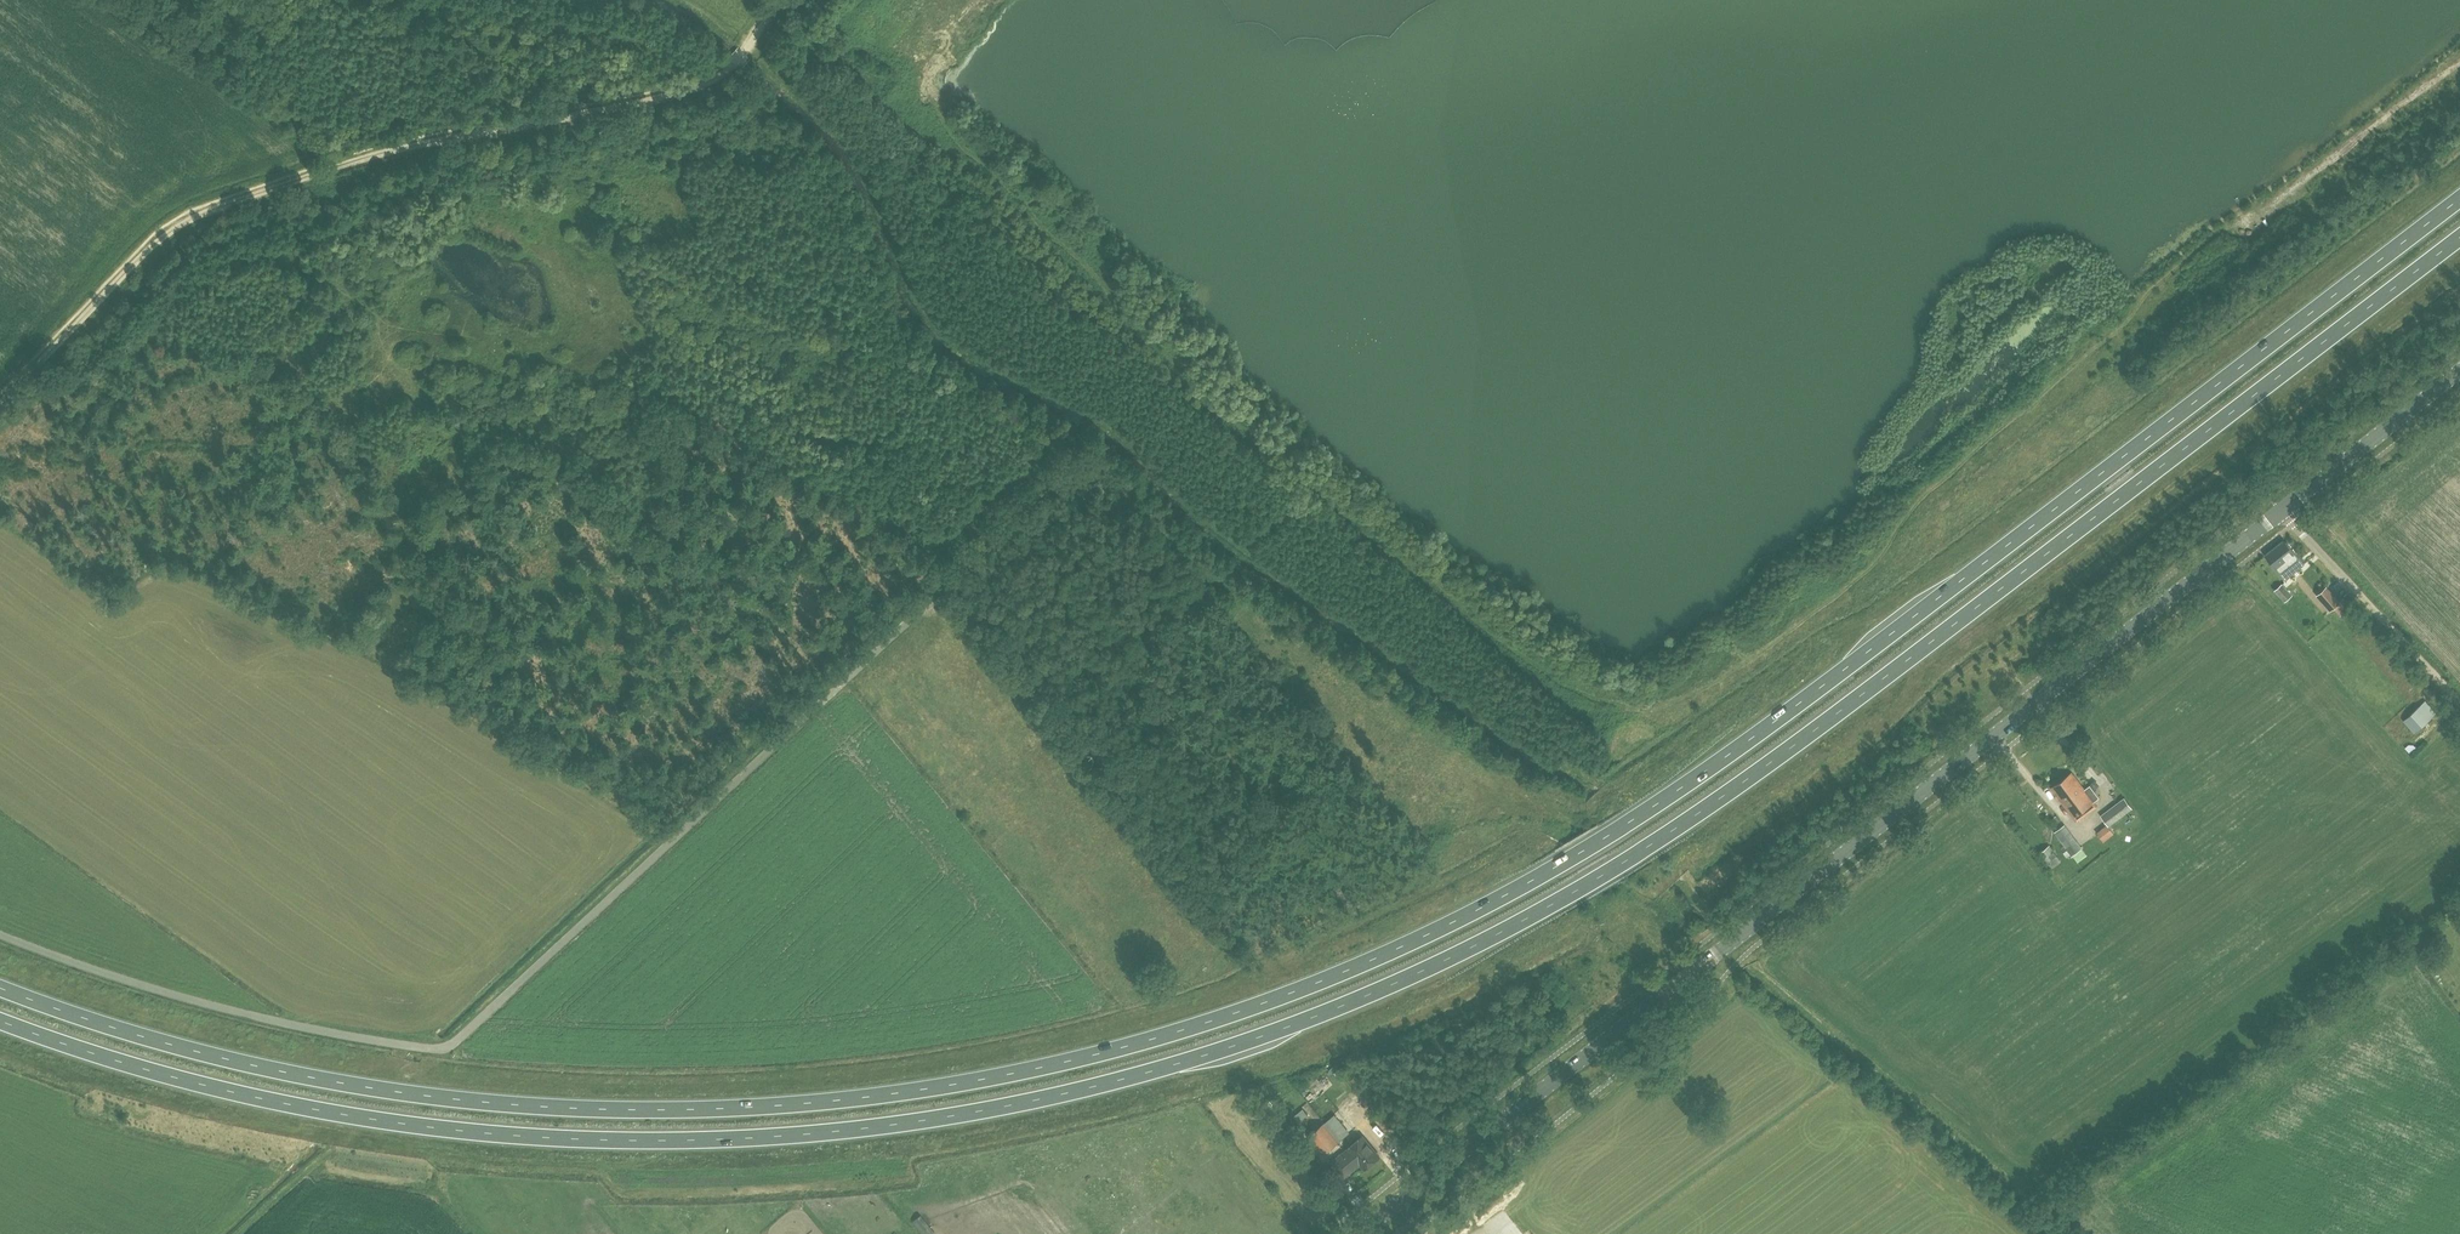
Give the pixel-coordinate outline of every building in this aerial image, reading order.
[(2281,541),(2265,554),(2266,556),(2280,573),(2299,558),(2295,552),(2287,542),(2286,541),(2281,541)] [(2302,579),(2295,583),(2306,600),(2313,596),(2302,579)] [(2285,601),(2293,594),(2283,583),(2275,589),(2285,601)] [(2339,601),(2336,598),(2327,587),(2326,587),(2317,595),(2330,609),(2333,607),(2340,615),(2351,605),(2344,597),(2339,601)] [(2305,606),(2314,619),(2324,612),(2314,599),(2305,606)] [(2415,731),(2436,713),(2425,700),(2404,719),(2415,731)] [(2052,787),(2073,816),(2077,821),(2098,806),(2095,801),(2099,797),(2090,785),(2085,788),(2072,772),(2052,787)] [(2108,825),(2132,807),(2125,798),(2101,816),(2108,825)] [(2073,855),(2082,848),(2065,824),(2055,831),(2073,855)] [(2044,858),(2053,851),(2050,846),(2040,853),(2044,858)] [(1339,1140),(1327,1125),(1325,1122),(1309,1135),(1324,1154),(1340,1141),(1339,1140)] [(1380,1156),(1363,1135),(1348,1147),(1349,1149),(1333,1162),(1344,1176),(1360,1163),(1365,1168),(1380,1156)]
